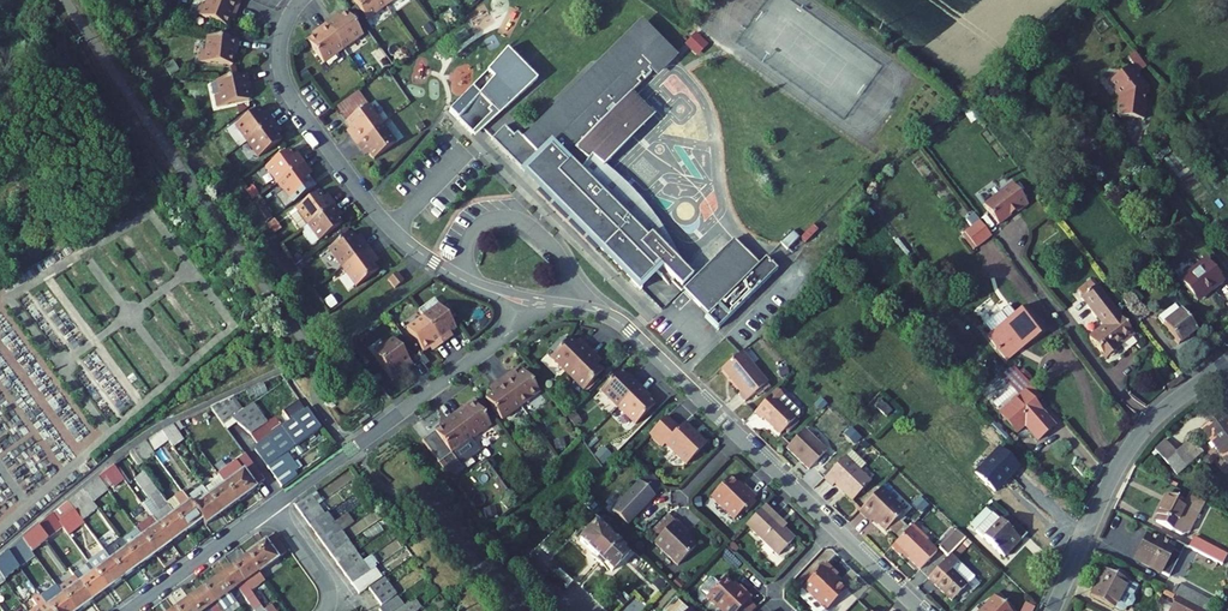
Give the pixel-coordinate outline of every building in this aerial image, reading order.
[(241,0),(208,0),(205,6),(201,4),(197,14),(227,27),(231,18),(233,12),(236,13),(241,0)] [(358,7),(366,18),(367,20),(386,6),(381,0),(353,0),(358,7)] [(366,18),(358,7),(353,11),(354,13),(361,22),(366,18)] [(452,17),(458,13),(454,8),(449,12),(452,17)] [(333,19),(326,25),(343,49),(363,35),(358,28),(349,16),(346,12),(339,17),(334,21),(333,19)] [(354,13),(349,16),(358,28),(362,24),(361,22),(354,13)] [(428,36),(436,31),(430,23),(423,29),(428,36)] [(343,49),(326,25),(318,30),(319,32),(314,36),(307,41),(324,64),(343,49)] [(630,279),(652,258),(658,264),(666,272),(671,268),(660,257),(667,250),(651,234),(647,238),(645,240),(641,236),(643,234),(627,218),(623,221),(619,217),(623,213),(607,197),(605,199),(601,195),(603,193),(580,171),(592,156),(604,167),(605,166),(633,138),(607,111),(613,106),(616,109),(630,95),(641,85),(637,81),(642,77),(645,80),(651,73),(648,70),(651,68),(656,73),(673,56),(642,25),(598,68),(596,65),(588,73),(590,76),(561,105),(558,103),(550,110),(553,113),(525,140),(517,133),(514,136),(508,130),(495,143),(525,173),(530,168),(538,176),(535,179),(543,187),(537,193),(595,252),(599,248),(630,279)] [(237,50),(238,40),(208,37),(206,51),(202,51),(200,62),(233,65),(234,56),(234,50),(237,50)] [(538,80),(507,50),(450,112),(468,130),(488,110),(498,100),(502,105),(508,110),(538,80)] [(171,75),(178,70),(173,61),(165,66),(171,75)] [(1147,96),(1148,89),(1130,66),(1108,83),(1119,97),(1117,112),(1121,117),(1144,120),(1146,102),(1144,102),(1145,96),(1147,96)] [(305,70),(297,75),(302,82),(309,76),(305,70)] [(249,84),(247,75),(216,81),(219,95),(215,96),(218,107),(249,100),(247,91),(246,85),(249,84)] [(347,121),(368,106),(358,92),(337,107),(347,121)] [(633,138),(653,118),(630,95),(616,109),(613,106),(607,111),(633,138)] [(468,130),(473,135),(502,105),(498,100),(488,110),(468,130)] [(356,143),(382,124),(369,105),(368,106),(347,121),(351,128),(355,132),(350,136),(356,143)] [(247,141),(273,122),(268,115),(265,117),(263,115),(258,109),(235,125),(247,141)] [(198,119),(203,127),(208,124),(203,115),(198,119)] [(279,130),(273,122),(247,141),(259,157),(282,141),(277,135),(275,132),(279,130)] [(420,132),(425,128),(421,122),(416,126),(420,132)] [(396,143),(382,124),(356,143),(361,151),(366,148),(370,153),(374,159),(396,143)] [(492,139),(495,143),(508,130),(505,127),(492,139)] [(347,131),(350,136),(355,132),(351,128),(347,131)] [(365,156),(370,153),(366,148),(361,151),(365,156)] [(278,183),(304,164),(298,157),(295,159),(293,156),(289,150),(266,167),(278,183)] [(651,234),(667,250),(660,257),(671,268),(666,272),(681,287),(693,276),(678,261),(680,259),(667,235),(653,215),(636,194),(622,181),(605,166),(604,167),(592,156),(580,171),(603,193),(601,195),(605,199),(607,197),(623,213),(619,217),(623,221),(627,218),(643,234),(641,236),(645,240),(647,238),(651,234)] [(309,171),(304,164),(278,183),(289,199),(312,182),(308,177),(306,174),(309,171)] [(1012,184),(984,206),(998,225),(1011,215),(1010,214),(1016,209),(1017,212),(1028,204),(1012,184)] [(253,199),(259,195),(253,186),(247,191),(253,199)] [(308,225),(334,206),(329,198),(325,201),(323,198),(319,192),(289,214),(300,230),(308,225)] [(340,213),(334,206),(308,225),(320,241),(343,224),(338,218),(336,215),(340,213)] [(267,219),(272,215),(268,209),(263,213),(267,219)] [(781,213),(769,225),(777,232),(789,220),(781,213)] [(975,214),(966,220),(971,227),(980,221),(975,214)] [(274,233),(280,229),(274,220),(268,224),(274,233)] [(976,248),(992,236),(980,221),(971,227),(965,233),(976,248)] [(312,246),(320,241),(308,225),(300,230),(312,246)] [(329,249),(342,268),(369,249),(363,241),(358,245),(355,240),(350,233),(329,249)] [(974,250),(976,248),(965,233),(962,234),(974,250)] [(358,245),(363,241),(359,236),(355,240),(358,245)] [(708,315),(705,317),(718,330),(778,270),(766,258),(759,264),(734,240),(683,290),(708,315)] [(369,249),(342,268),(356,287),(378,271),(373,265),(370,260),(374,257),(369,249)] [(296,265),(303,260),(299,253),(291,259),(296,265)] [(378,261),(374,257),(370,260),(373,265),(378,261)] [(630,279),(637,285),(658,264),(652,258),(630,279)] [(307,265),(304,260),(296,266),(299,271),(307,265)] [(1197,302),(1212,290),(1213,291),(1223,283),(1206,261),(1181,280),(1197,302)] [(388,281),(394,289),(403,282),(396,274),(388,281)] [(1133,334),(1096,286),(1082,297),(1096,315),(1097,314),(1106,326),(1090,338),(1106,359),(1116,351),(1114,349),(1133,334)] [(1138,321),(1146,314),(1129,292),(1121,298),(1138,321)] [(336,305),(331,298),(325,302),(330,310),(336,305)] [(418,310),(423,317),(439,305),(434,298),(418,310)] [(423,317),(442,344),(450,338),(447,335),(451,333),(456,329),(439,305),(423,317)] [(1031,305),(1017,316),(1009,307),(985,325),(992,335),(988,338),(1005,361),(1048,328),(1031,305)] [(1159,318),(1179,345),(1197,331),(1181,311),(1180,312),(1175,305),(1159,318)] [(443,309),(450,319),(455,316),(448,306),(443,309)] [(435,349),(442,344),(423,317),(406,328),(424,352),(429,348),(433,346),(435,349)] [(413,365),(394,339),(375,352),(391,374),(397,370),(402,366),(405,371),(413,365)] [(551,358),(567,374),(590,351),(583,345),(580,349),(575,344),(570,339),(566,343),(554,355),(551,358)] [(551,352),(554,355),(566,343),(563,340),(551,352)] [(580,349),(583,345),(579,340),(575,344),(580,349)] [(590,351),(567,374),(584,391),(584,390),(593,381),(603,371),(597,366),(593,362),(597,358),(590,351)] [(742,353),(722,369),(741,392),(738,395),(745,402),(755,393),(767,384),(742,353)] [(593,362),(597,366),(601,362),(597,358),(593,362)] [(401,374),(405,371),(402,366),(397,370),(401,374)] [(1041,397),(1014,366),(1008,371),(1034,403),(1041,397)] [(786,367),(778,369),(781,377),(788,374),(786,367)] [(501,380),(521,406),(539,393),(523,371),(517,375),(512,379),(509,375),(501,380)] [(514,371),(509,375),(512,379),(517,375),(514,371)] [(618,408),(639,386),(632,380),(631,381),(626,377),(620,371),(601,391),(618,408)] [(1037,441),(1054,427),(1034,403),(1008,371),(1002,376),(1013,388),(994,404),(1001,413),(1000,414),(1016,433),(1025,426),(1037,441)] [(502,420),(521,406),(501,380),(494,386),(497,390),(492,394),(486,398),(502,420)] [(593,381),(584,390),(587,392),(596,383),(593,381)] [(755,393),(758,397),(770,387),(767,384),(755,393)] [(497,390),(494,386),(489,389),(492,394),(497,390)] [(646,393),(639,386),(618,408),(635,425),(636,424),(644,416),(655,405),(649,399),(644,395),(646,393)] [(776,390),(754,413),(762,420),(763,419),(780,435),(784,431),(795,419),(801,413),(776,390)] [(220,403),(232,419),(243,411),(233,397),(220,403)] [(821,411),(826,405),(821,400),(815,406),(821,411)] [(880,400),(875,405),(886,416),(891,411),(880,400)] [(226,430),(235,423),(232,419),(220,403),(210,408),(226,430)] [(240,427),(260,413),(253,403),(243,411),(232,419),(235,423),(236,423),(240,427)] [(461,410),(454,415),(471,440),(491,426),(474,403),(467,408),(462,412),(461,410)] [(314,419),(307,409),(279,429),(257,445),(255,450),(260,458),(314,419)] [(250,435),(267,423),(260,413),(240,427),(250,435)] [(566,417),(571,424),(577,420),(573,413),(566,417)] [(1227,456),(1227,417),(1225,413),(1202,430),(1224,460),(1227,456)] [(442,426),(422,441),(439,463),(471,440),(454,415),(446,421),(447,423),(442,426)] [(648,420),(644,416),(636,424),(640,428),(648,420)] [(687,465),(706,445),(696,436),(695,437),(683,425),(679,429),(666,417),(649,435),(662,448),(666,444),(687,465)] [(179,422),(183,429),(189,424),(185,419),(179,422)] [(272,419),(267,423),(250,435),(257,445),(279,429),(272,419)] [(314,419),(260,458),(267,467),(287,453),(291,450),(321,429),(314,419)] [(799,423),(795,419),(784,431),(788,434),(799,423)] [(172,426),(162,432),(168,441),(173,448),(183,440),(178,433),(183,429),(179,422),(172,426)] [(855,444),(860,438),(851,429),(845,435),(855,444)] [(804,430),(786,449),(809,470),(827,452),(804,430)] [(153,453),(168,441),(162,432),(157,434),(145,442),(153,453)] [(554,442),(556,450),(566,447),(563,439),(554,442)] [(1166,462),(1177,475),(1203,452),(1192,439),(1176,453),(1166,462)] [(1155,449),(1166,462),(1176,453),(1165,440),(1155,449)] [(869,447),(863,441),(859,445),(865,451),(869,447)] [(139,467),(155,455),(153,453),(145,442),(129,454),(139,467)] [(995,492),(1018,467),(999,449),(976,474),(995,492)] [(866,465),(851,451),(824,479),(833,487),(835,484),(853,501),(871,482),(860,471),(866,465)] [(287,453),(267,467),(274,477),(294,463),(289,457),(287,453)] [(302,466),(298,460),(294,463),(298,469),(302,466)] [(220,479),(237,503),(256,489),(236,462),(218,475),(220,479)] [(293,472),(298,469),(294,463),(274,477),(281,487),(296,476),(293,472)] [(113,465),(98,478),(107,489),(111,486),(114,489),(124,480),(117,470),(113,465)] [(124,480),(128,485),(130,483),(119,468),(117,470),(124,480)] [(166,505),(144,474),(135,480),(149,500),(142,505),(152,518),(171,544),(187,532),(166,505)] [(107,489),(98,478),(83,490),(93,503),(108,491),(107,489)] [(753,501),(756,497),(744,486),(741,489),(730,478),(711,497),(734,520),(744,511),(753,501)] [(237,503),(220,479),(204,490),(222,514),(237,503)] [(655,496),(639,481),(612,510),(627,525),(655,496)] [(204,490),(203,488),(187,499),(202,521),(206,526),(222,514),(204,490)] [(888,529),(901,515),(904,512),(881,489),(859,512),(870,523),(873,520),(885,531),(888,529)] [(82,521),(97,509),(93,503),(83,490),(68,502),(82,521)] [(318,505),(322,502),(315,492),(311,495),(318,505)] [(187,499),(182,493),(166,505),(187,532),(202,521),(187,499)] [(1184,528),(1195,508),(1167,494),(1157,515),(1159,516),(1156,522),(1177,532),(1180,526),(1184,528)] [(302,516),(318,505),(311,495),(295,506),(302,516)] [(591,500),(587,505),(595,513),(600,509),(591,500)] [(69,536),(84,524),(82,521),(68,502),(53,515),(63,528),(69,536)] [(310,526),(325,515),(318,505),(302,516),(310,526)] [(778,556),(795,539),(779,523),(781,521),(765,505),(746,525),(778,556)] [(488,518),(496,516),(494,507),(485,509),(488,518)] [(317,536),(334,523),(327,513),(325,515),(310,526),(317,536)] [(341,532),(354,523),(347,513),(334,523),(341,532)] [(1027,535),(1006,515),(1000,521),(993,514),(976,532),(1001,556),(1006,551),(1009,553),(1027,535)] [(47,540),(63,528),(53,515),(38,527),(47,540)] [(657,540),(675,522),(668,515),(650,533),(657,540)] [(899,539),(909,528),(903,522),(906,519),(901,515),(888,529),(899,539)] [(171,544),(152,518),(136,529),(137,531),(155,555),(171,544)] [(602,520),(598,525),(609,535),(613,531),(602,520)] [(654,543),(678,566),(696,546),(685,535),(688,532),(676,521),(675,522),(657,540),(654,543)] [(324,545),(341,532),(334,523),(317,536),(324,545)] [(596,561),(599,563),(618,544),(622,540),(613,531),(609,535),(598,525),(596,523),(580,540),(599,558),(596,561)] [(928,540),(912,526),(892,547),(901,556),(903,553),(920,569),(937,552),(927,542),(928,540)] [(47,540),(38,527),(23,540),(28,547),(32,553),(47,540)] [(941,548),(955,533),(952,530),(938,545),(941,548)] [(155,555),(137,531),(121,542),(139,567),(155,555)] [(940,549),(948,558),(951,555),(966,540),(957,531),(955,533),(941,548),(940,549)] [(331,555),(348,542),(341,532),(324,545),(331,555)] [(246,556),(247,557),(259,573),(287,553),(274,535),(246,556)] [(1224,552),(1194,537),(1189,547),(1218,563),(1224,552)] [(1168,576),(1179,554),(1150,539),(1147,545),(1143,543),(1134,560),(1168,576)] [(28,547),(23,540),(8,552),(14,560),(20,568),(35,557),(32,553),(28,547)] [(139,567),(121,542),(120,540),(104,552),(124,578),(139,567)] [(338,565),(356,552),(348,542),(331,555),(338,565)] [(738,548),(732,542),(728,546),(734,552),(738,548)] [(612,571),(629,554),(618,544),(599,563),(602,566),(604,564),(612,571)] [(953,554),(958,559),(966,549),(962,545),(953,554)] [(20,568),(14,560),(8,552),(0,560),(0,573),(5,580),(20,568)] [(89,564),(108,590),(124,578),(104,552),(88,563),(89,564)] [(363,562),(356,552),(338,565),(345,574),(363,562)] [(370,571),(382,563),(376,554),(373,556),(372,555),(363,562),(370,571)] [(948,558),(928,579),(952,601),(974,578),(951,555),(948,558)] [(250,592),(265,582),(259,573),(247,557),(232,568),(250,592)] [(370,571),(363,562),(345,574),(352,584),(370,571)] [(108,590),(89,564),(73,576),(75,578),(92,601),(108,590)] [(838,575),(826,564),(818,572),(807,583),(803,587),(827,610),(845,591),(834,580),(838,575)] [(264,610),(250,592),(232,568),(218,578),(229,593),(237,587),(254,610),(264,610)] [(559,569),(553,576),(566,588),(572,582),(559,569)] [(807,583),(818,572),(815,569),(804,580),(807,583)] [(1091,596),(1120,610),(1124,610),(1125,610),(1126,607),(1132,606),(1135,601),(1133,595),(1137,586),(1105,569),(1091,596)] [(352,584),(359,594),(377,581),(370,571),(352,584)] [(75,578),(59,589),(75,610),(79,610),(92,601),(75,578)] [(220,610),(236,610),(240,608),(229,593),(218,578),(204,589),(214,604),(220,610)] [(384,578),(369,589),(375,598),(390,586),(384,578)] [(719,584),(714,579),(709,579),(701,587),(702,592),(721,610),(738,610),(748,600),(751,597),(739,586),(736,589),(725,578),(719,584)] [(1174,594),(1203,609),(1207,600),(1179,585),(1174,594)] [(59,589),(56,586),(41,597),(48,607),(51,610),(75,610),(59,589)] [(397,595),(390,586),(375,598),(381,606),(397,595)] [(214,604),(204,589),(189,599),(198,610),(220,610),(214,604)] [(999,601),(1009,610),(1010,610),(1013,608),(997,593),(994,596),(999,601)] [(32,600),(37,607),(31,610),(51,610),(48,607),(39,595),(32,600)] [(980,610),(1009,610),(999,601),(994,596),(980,610)] [(404,606),(397,597),(379,610),(380,610),(398,610),(404,606)] [(1169,610),(1204,610),(1176,597),(1169,610)] [(689,610),(676,598),(663,610),(679,610),(683,607),(688,610),(689,610)] [(189,599),(175,610),(198,610),(189,599)] [(415,599),(404,606),(398,610),(418,610),(422,608),(415,599)] [(32,600),(24,606),(27,610),(31,610),(37,607),(32,600)] [(748,600),(738,610),(751,610),(755,607),(748,600)] [(1207,600),(1203,609),(1206,610),(1208,610),(1212,603),(1207,600)]
